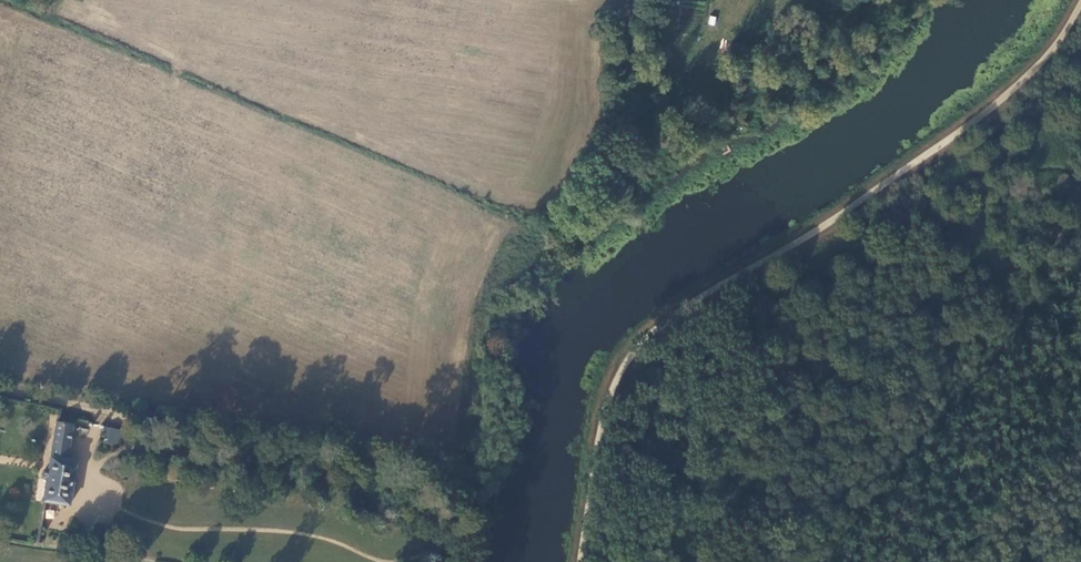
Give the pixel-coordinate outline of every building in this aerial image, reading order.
[(84,432),(52,426),(43,474),(36,473),(35,480),(41,481),(36,504),(61,508),(69,465),(63,464),(69,433),(83,436),(84,432)] [(118,446),(121,429),(105,426),(101,443),(118,446)]
